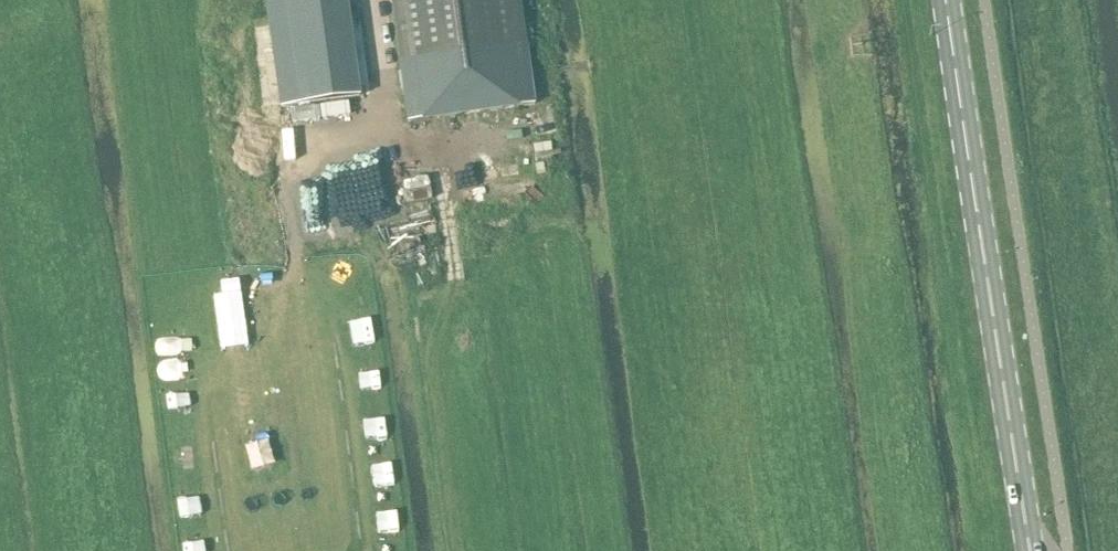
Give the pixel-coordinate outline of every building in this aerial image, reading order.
[(281,106),(360,95),(346,0),(266,0),(281,106)] [(408,122),(534,105),(525,40),(520,0),(391,0),(408,122)]
